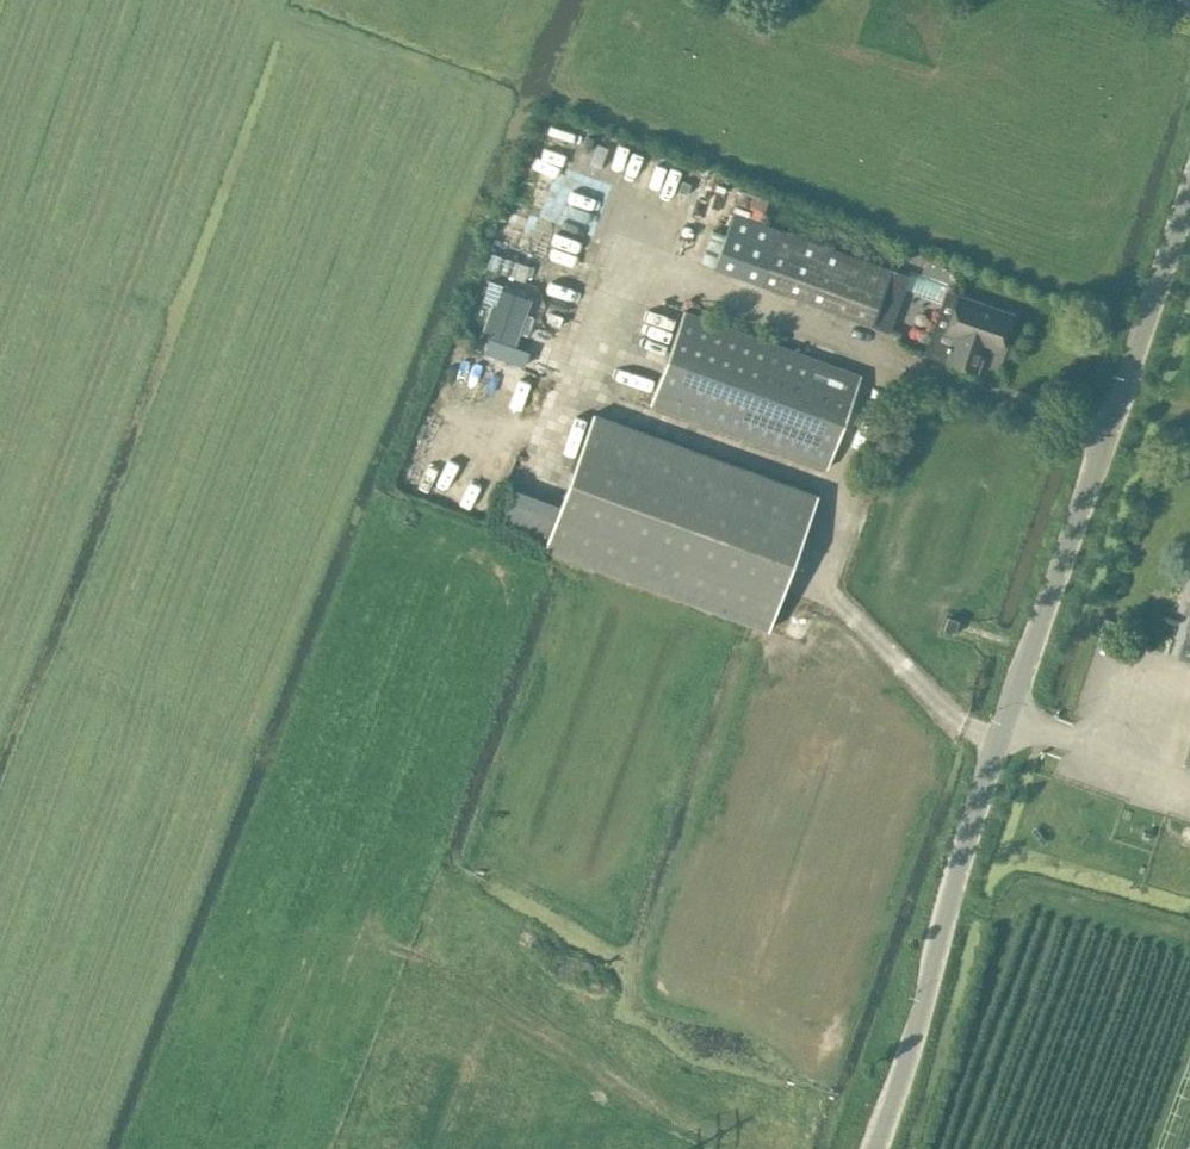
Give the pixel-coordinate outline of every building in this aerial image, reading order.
[(734,212),(714,267),(888,330),(896,309),(879,303),(891,270),(734,212)] [(947,360),(976,370),(981,355),(978,354),(981,345),(999,351),(1011,314),(958,295),(945,332),(955,336),(947,360)] [(651,403),(827,467),(861,375),(684,311),(651,403)] [(545,548),(769,629),(818,494),(594,413),(545,548)] [(500,526),(544,542),(558,502),(514,486),(500,526)] [(943,630),(954,634),(959,620),(948,617),(943,630)]
